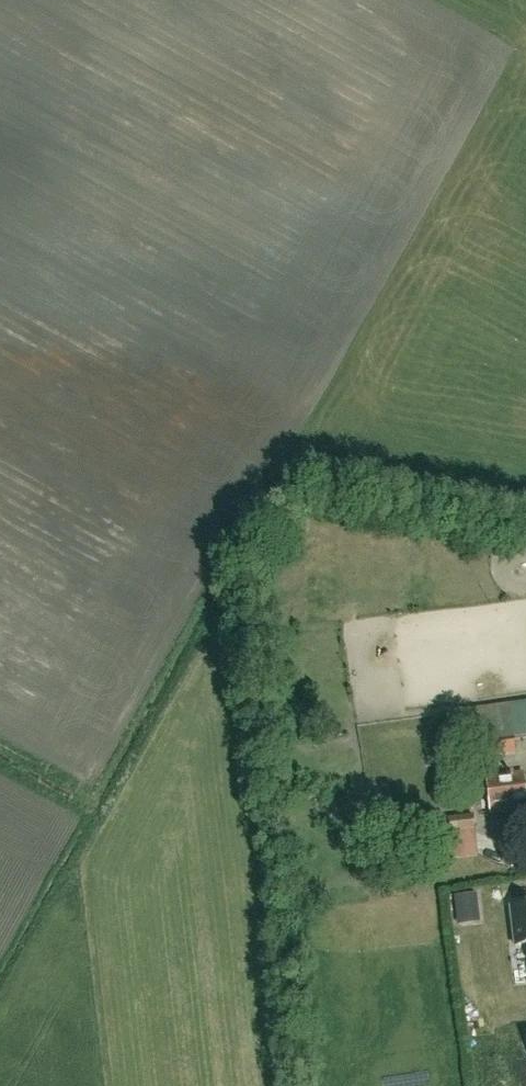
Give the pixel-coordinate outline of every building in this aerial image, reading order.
[(513,697),(515,734),(525,733),(525,697),(513,697)] [(466,746),(478,744),(480,759),(517,754),(510,704),(462,710),(466,746)] [(525,809),(525,799),(523,773),(486,777),(491,814),(525,809)] [(478,856),(475,831),(473,816),(443,819),(447,850),(429,852),(430,862),(478,856)] [(458,897),(463,925),(486,921),(482,893),(458,897)] [(512,908),(516,945),(525,944),(525,907),(512,908)]
